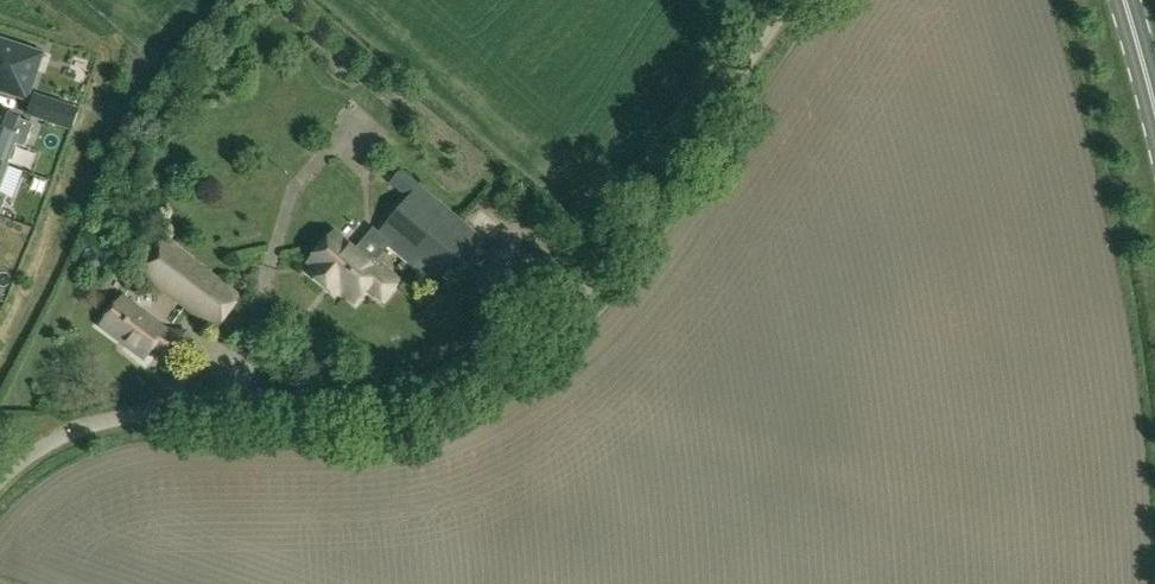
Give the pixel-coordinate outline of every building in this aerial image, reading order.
[(26,67),(32,51),(0,41),(0,91),(27,100),(37,71),(26,67)] [(60,126),(66,108),(34,97),(28,115),(60,126)] [(9,166),(16,145),(25,148),(34,125),(3,113),(0,121),(0,163),(9,166)] [(0,163),(0,190),(9,166),(0,163)] [(487,244),(420,186),(378,236),(445,293),(487,244)] [(366,259),(335,232),(310,261),(316,266),(311,271),(326,284),(331,279),(356,301),(369,286),(383,298),(400,279),(371,254),(366,259)] [(219,332),(245,297),(167,239),(141,273),(219,332)] [(168,331),(124,297),(103,325),(147,359),(156,347),(173,359),(189,360),(192,333),(168,331)]
